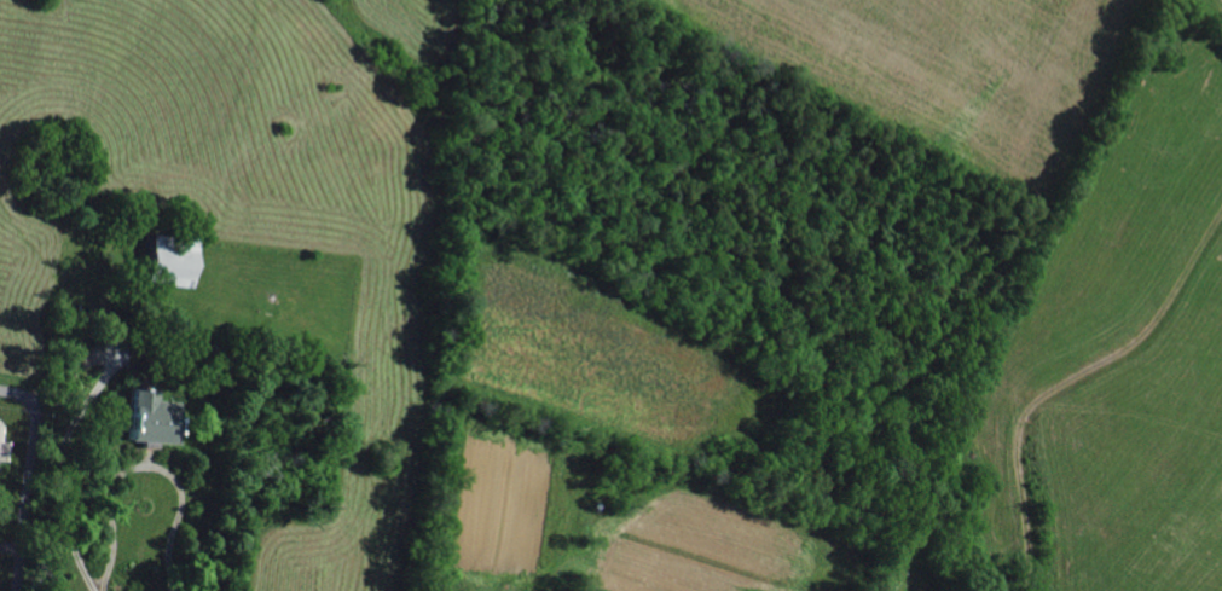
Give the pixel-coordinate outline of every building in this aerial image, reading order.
[(175,409),(163,408),(163,401),(142,400),(143,389),(117,388),(115,441),(174,443),(175,409)]
